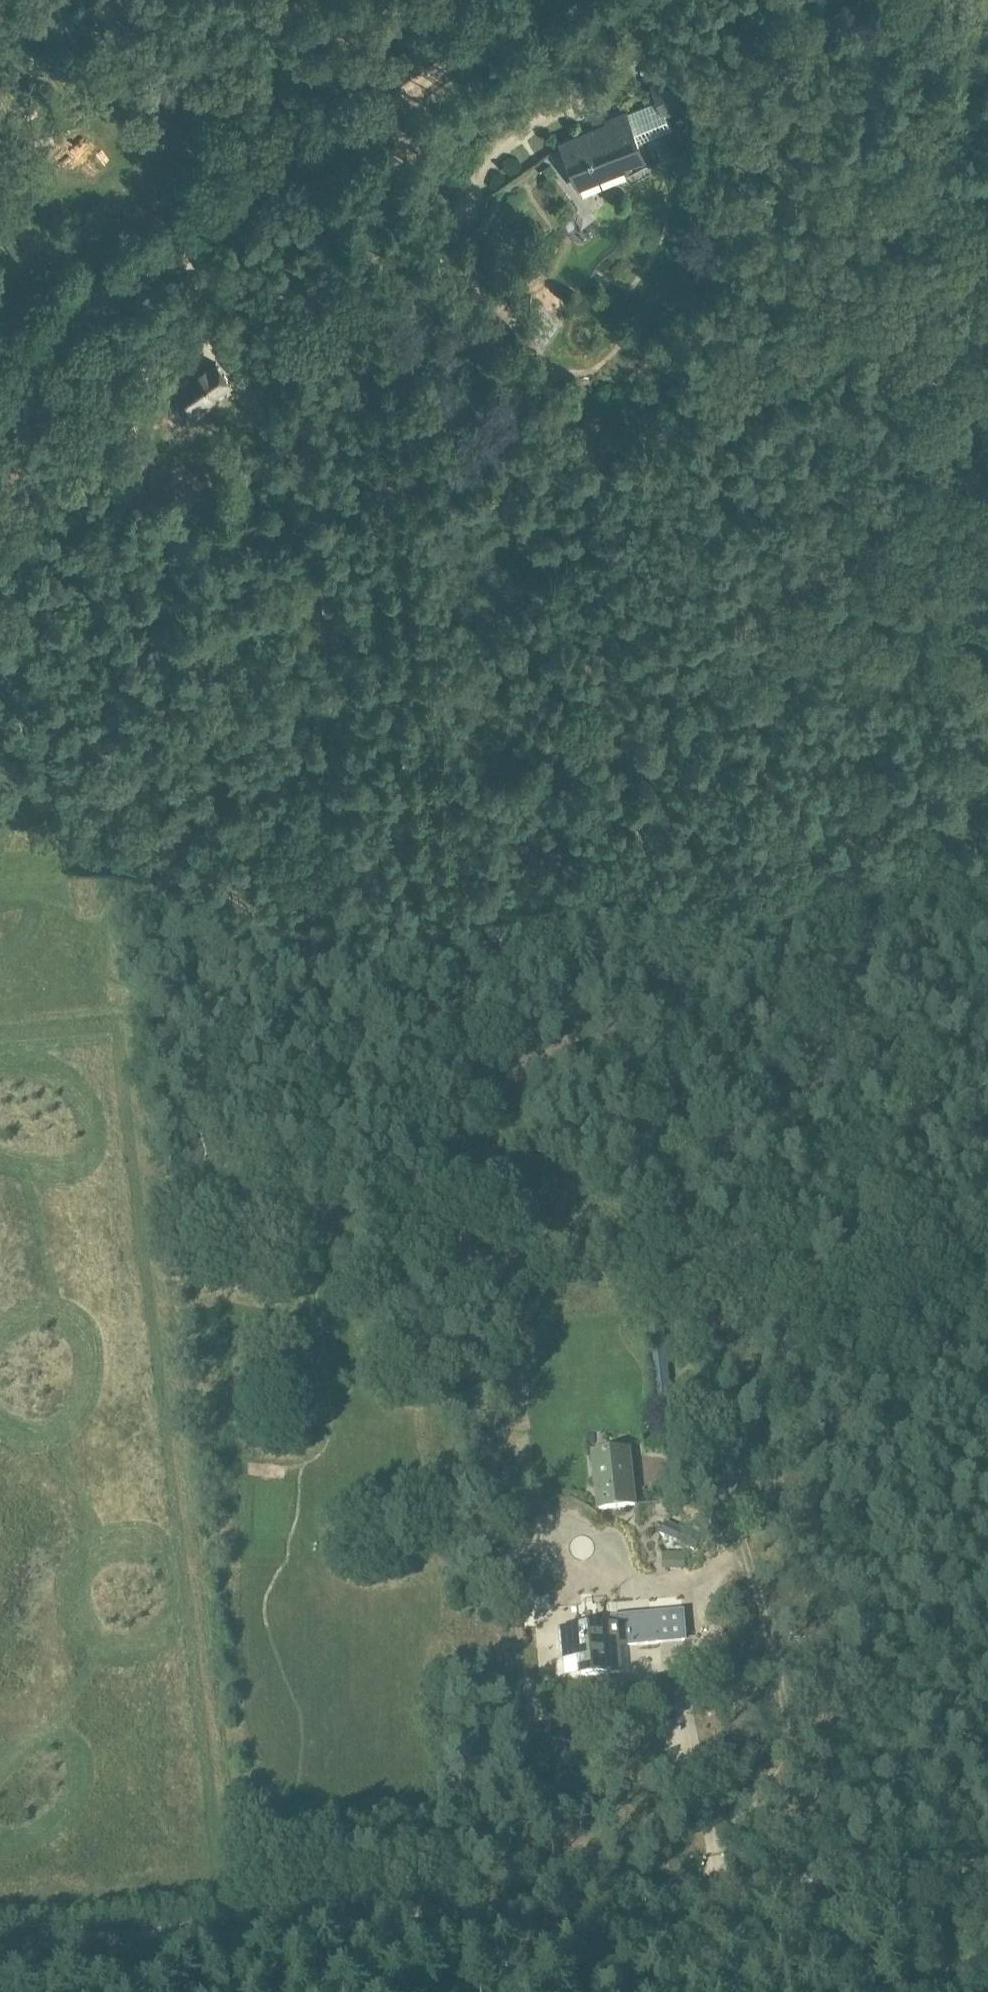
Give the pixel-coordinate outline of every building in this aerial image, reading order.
[(650,82),(657,99),(629,111),(640,140),(672,128),(666,114),(691,104),(678,71),(650,82)] [(645,157),(627,112),(607,120),(610,126),(597,132),(595,128),(561,142),(580,188),(628,169),(627,165),(645,157)] [(198,416),(214,403),(213,398),(231,386),(215,363),(191,379),(189,377),(176,386),(198,416)] [(167,428),(169,431),(176,426),(177,427),(184,421),(177,412),(169,417),(172,420),(167,424),(169,427),(167,428)] [(322,599),(324,616),(369,611),(367,589),(344,592),(345,596),(322,599)] [(636,1505),(630,1451),(602,1454),(608,1508),(636,1505)] [(667,1536),(635,1538),(635,1548),(667,1547),(667,1536)] [(685,1640),(683,1612),(615,1617),(616,1623),(640,1621),(642,1643),(685,1640)] [(635,1644),(633,1625),(560,1631),(563,1659),(579,1658),(581,1676),(621,1672),(619,1646),(635,1644)]
